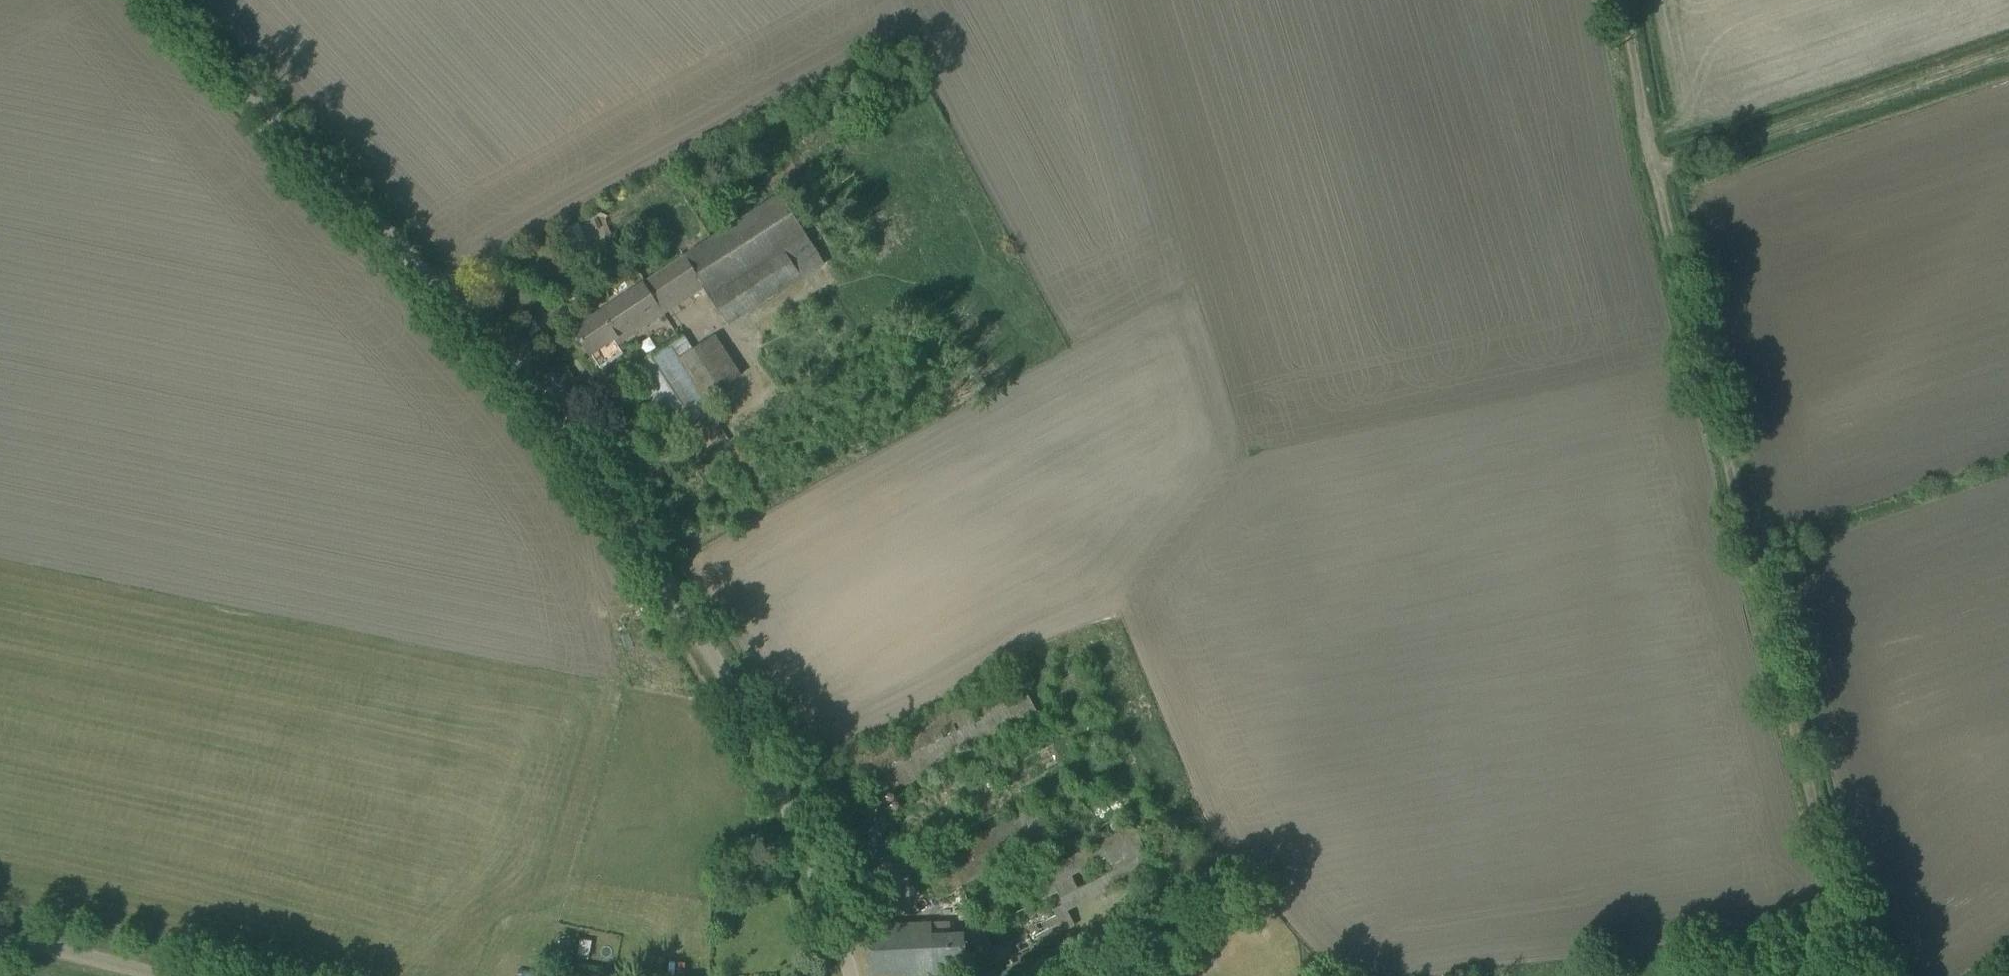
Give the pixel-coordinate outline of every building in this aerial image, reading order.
[(779,194),(769,200),(684,256),(684,257),(574,329),(591,354),(614,339),(617,344),(686,299),(704,289),(726,324),(823,263),(779,194)] [(693,350),(682,335),(631,369),(675,435),(713,410),(706,399),(741,375),(715,336),(693,350)] [(1047,734),(892,814),(882,796),(1037,715),(1016,674),(854,758),(908,860),(1069,776),(1047,734)] [(1135,828),(989,899),(971,908),(998,963),(1074,925),(1065,907),(1152,864),(1135,828)] [(966,973),(964,932),(932,933),(931,921),(866,925),(869,975),(905,975),(966,973)]
